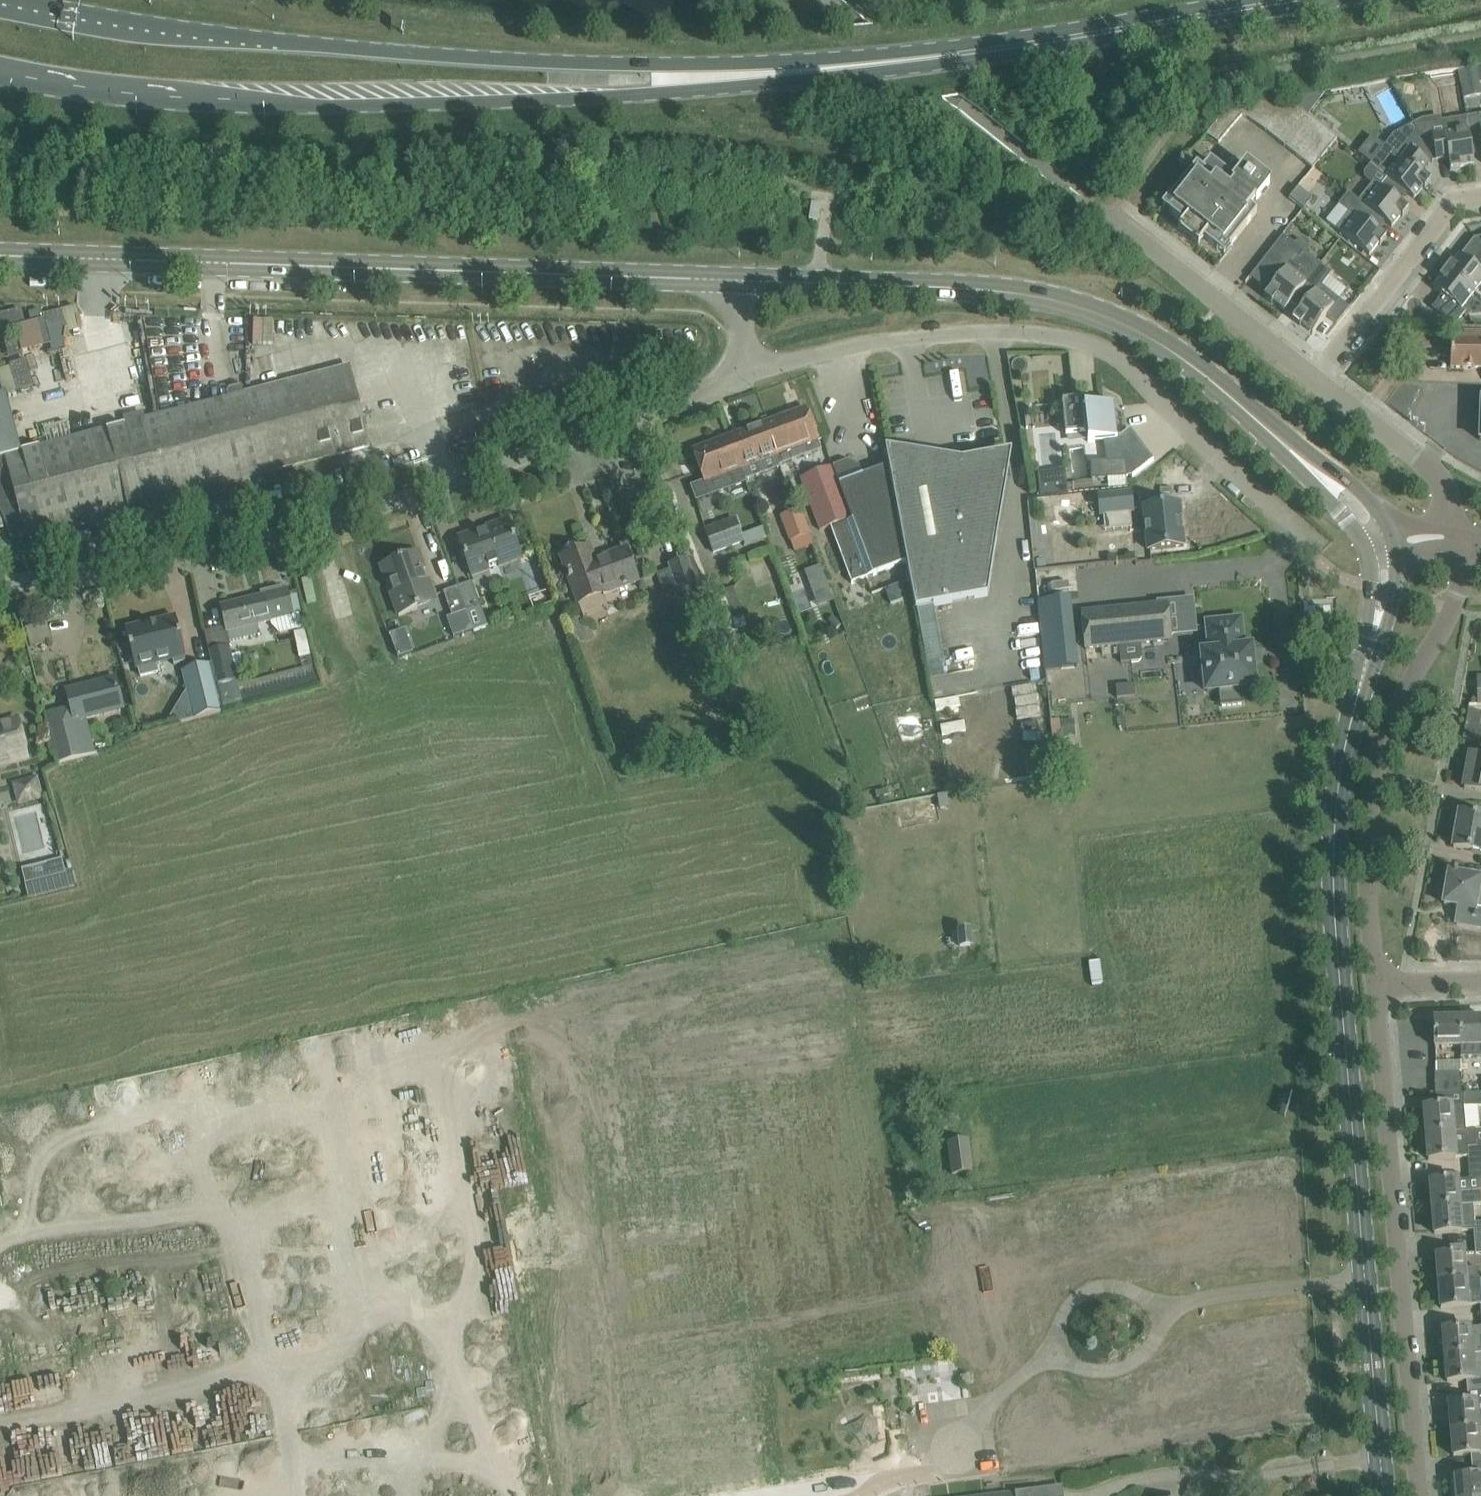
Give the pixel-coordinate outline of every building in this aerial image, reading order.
[(1480,83),(1480,65),(1459,69),(1460,77),(1461,77),(1465,100),(1480,97),(1480,91),(1480,83)] [(1286,98),(1309,116),(1325,91),(1286,98)] [(1219,142),(1242,112),(1315,168),(1337,139),(1309,116),(1286,98),(1234,107),(1221,114),(1207,133),(1219,142)] [(1467,117),(1473,155),(1480,153),(1480,115),(1467,117)] [(1434,137),(1433,128),(1424,120),(1413,125),(1433,162),(1438,162),(1438,160),(1449,158),(1451,171),(1460,170),(1460,167),(1474,165),(1473,155),(1467,117),(1443,121),(1445,135),(1434,137)] [(1413,125),(1394,135),(1371,165),(1388,178),(1406,193),(1414,199),(1423,188),(1425,190),(1431,182),(1421,173),(1428,165),(1429,166),(1433,162),(1413,125)] [(1197,165),(1169,200),(1175,205),(1169,213),(1218,251),(1223,243),(1230,248),(1257,213),(1250,207),(1255,200),(1257,201),(1270,184),(1247,166),(1236,181),(1211,161),(1204,171),(1197,165)] [(1374,182),(1359,201),(1384,221),(1392,228),(1401,216),(1403,218),(1409,210),(1399,202),(1406,193),(1388,178),(1380,187),(1374,182)] [(1298,188),(1289,199),(1304,211),(1312,200),(1298,188)] [(1349,193),(1339,205),(1349,213),(1336,230),(1370,256),(1379,244),(1381,246),(1387,238),(1376,230),(1384,221),(1359,201),(1349,193)] [(810,220),(819,221),(822,205),(812,204),(810,220)] [(1272,304),(1274,302),(1285,311),(1292,303),(1321,265),(1284,236),(1250,278),(1269,292),(1264,298),(1272,304)] [(1445,271),(1451,275),(1474,294),(1480,285),(1480,250),(1479,247),(1475,239),(1461,256),(1460,256),(1453,265),(1451,263),(1445,271)] [(1339,300),(1320,285),(1330,272),(1321,265),(1292,303),(1301,310),(1292,320),(1300,326),(1302,324),(1313,333),(1339,300)] [(1442,296),(1432,309),(1448,321),(1455,327),(1466,313),(1462,309),(1474,294),(1451,275),(1445,271),(1439,279),(1441,280),(1434,289),(1439,293),(1442,296)] [(50,345),(43,320),(29,324),(24,308),(2,315),(7,332),(19,329),(26,352),(50,345)] [(1465,331),(1465,338),(1452,338),(1451,368),(1480,369),(1480,332),(1465,331)] [(13,539),(26,536),(102,516),(163,500),(266,473),(370,447),(349,367),(246,394),(143,421),(82,437),(72,439),(48,445),(22,452),(0,458),(0,510),(13,539)] [(1119,397),(1062,403),(1065,429),(1067,446),(1088,443),(1091,464),(1093,481),(1108,479),(1126,477),(1128,477),(1126,460),(1119,397)] [(807,409),(764,425),(767,434),(775,457),(777,456),(780,465),(822,450),(818,441),(819,441),(807,409)] [(764,425),(730,437),(733,447),(742,469),(775,457),(767,434),(764,425)] [(730,437),(693,451),(697,460),(700,470),(705,483),(726,475),(732,488),(747,483),(746,480),(742,469),(733,447),(730,437)] [(915,470),(912,453),(886,448),(890,467),(906,562),(914,609),(987,595),(993,560),(1009,468),(962,461),(963,460),(915,470)] [(808,497),(821,531),(832,527),(853,582),(906,562),(890,467),(889,467),(889,466),(864,476),(860,465),(848,461),(844,471),(836,474),(833,466),(801,478),(808,497)] [(1041,497),(1063,495),(1062,478),(1039,480),(1041,497)] [(1100,496),(1102,515),(1132,512),(1130,493),(1100,496)] [(1145,528),(1146,528),(1147,532),(1145,532),(1146,534),(1147,534),(1148,551),(1184,547),(1183,531),(1183,529),(1182,529),(1181,524),(1183,523),(1182,521),(1181,521),(1180,505),(1144,509),(1146,526),(1145,526),(1145,528)] [(802,510),(781,518),(790,543),(812,535),(802,510)] [(499,567),(517,560),(510,541),(515,540),(508,521),(458,539),(472,577),(490,570),(489,567),(498,564),(499,567)] [(714,554),(743,543),(735,522),(706,533),(714,554)] [(590,547),(561,558),(578,604),(639,582),(627,549),(595,561),(590,547)] [(435,598),(429,580),(426,581),(423,572),(426,571),(419,553),(381,567),(388,584),(391,583),(394,593),(391,594),(399,616),(418,610),(416,605),(435,598)] [(688,558),(668,566),(670,570),(679,593),(680,597),(700,588),(688,558)] [(821,567),(806,573),(819,608),(834,602),(821,567)] [(472,582),(459,587),(468,611),(481,607),(472,582)] [(459,587),(444,592),(453,617),(468,611),(459,587)] [(261,597),(222,607),(224,616),(226,626),(227,627),(230,642),(259,636),(257,626),(270,623),(271,623),(293,618),(287,591),(283,592),(282,588),(260,593),(261,597)] [(736,592),(726,596),(723,591),(714,594),(728,632),(735,629),(736,631),(747,627),(743,617),(745,616),(736,592)] [(1070,599),(1039,603),(1045,672),(1077,669),(1070,599)] [(1168,605),(1082,614),(1086,650),(1120,646),(1121,664),(1132,663),(1139,662),(1142,659),(1141,644),(1172,641),(1168,605)] [(186,663),(184,657),(186,657),(177,618),(126,629),(135,668),(138,668),(140,677),(158,673),(156,664),(173,660),(174,666),(186,663)] [(1203,654),(1207,692),(1220,691),(1222,707),(1243,704),(1242,688),(1255,687),(1251,649),(1243,650),(1240,621),(1208,624),(1211,653),(1203,654)] [(244,705),(230,646),(210,651),(223,709),(244,705)] [(187,684),(195,719),(224,712),(223,709),(212,664),(183,671),(187,684)] [(315,665),(240,685),(245,705),(320,685),(315,665)] [(125,710),(115,677),(65,690),(69,706),(44,713),(57,763),(95,754),(86,720),(125,710)] [(1072,720),(1060,721),(1062,739),(1074,738),(1072,720)] [(1060,721),(1050,723),(1056,770),(1066,769),(1062,739),(1060,721)] [(28,758),(20,723),(0,728),(0,764),(28,758)] [(1465,789),(1475,791),(1480,792),(1480,757),(1471,755),(1471,756),(1475,757),(1469,789),(1465,788),(1465,789)] [(15,779),(17,802),(44,799),(41,776),(15,779)] [(888,789),(877,792),(878,798),(889,795),(888,789)] [(1454,848),(1480,853),(1480,818),(1460,814),(1454,848)] [(62,861),(46,865),(50,879),(65,875),(62,861)] [(1459,908),(1456,925),(1480,929),(1480,909),(1478,908),(1480,888),(1480,879),(1457,875),(1458,872),(1455,871),(1454,872),(1448,871),(1445,886),(1447,886),(1444,905),(1459,908)] [(1460,1020),(1460,1047),(1480,1047),(1480,1019),(1460,1020)] [(1460,1020),(1434,1020),(1435,1047),(1460,1047),(1460,1020)] [(1460,1073),(1455,1073),(1435,1073),(1436,1095),(1460,1094),(1460,1073)] [(1463,1095),(1464,1106),(1464,1108),(1479,1108),(1480,1108),(1480,1094),(1474,1094),(1463,1095)] [(1451,1107),(1451,1106),(1424,1108),(1427,1135),(1467,1131),(1464,1108),(1464,1106),(1451,1107)] [(1429,1161),(1468,1157),(1469,1168),(1480,1167),(1480,1130),(1467,1132),(1467,1131),(1427,1135),(1422,1135),(1423,1148),(1428,1148),(1429,1161)] [(949,1175),(972,1172),(968,1140),(946,1142),(949,1175)] [(1470,1179),(1431,1182),(1433,1209),(1473,1205),(1473,1207),(1480,1206),(1480,1167),(1469,1168),(1470,1179)] [(1433,1209),(1435,1235),(1462,1233),(1473,1231),(1474,1242),(1480,1241),(1480,1223),(1474,1224),(1473,1207),(1473,1205),(1433,1209)] [(1457,1255),(1437,1257),(1439,1283),(1444,1282),(1479,1279),(1478,1268),(1465,1270),(1464,1254),(1457,1255)] [(1439,1283),(1441,1309),(1446,1308),(1461,1307),(1468,1306),(1480,1306),(1480,1305),(1480,1303),(1479,1279),(1444,1282),(1439,1283)] [(1439,1332),(1440,1345),(1444,1344),(1445,1357),(1450,1357),(1480,1354),(1480,1327),(1463,1329),(1443,1331),(1439,1332)] [(1445,1357),(1447,1383),(1452,1382),(1468,1381),(1468,1392),(1480,1391),(1480,1354),(1450,1357),(1445,1357)] [(948,1380),(947,1359),(916,1361),(918,1392),(932,1392),(932,1386),(941,1385),(941,1398),(960,1397),(959,1380),(948,1380)] [(1468,1392),(1469,1403),(1449,1405),(1451,1430),(1479,1428),(1480,1428),(1480,1391),(1468,1392)] [(1454,1457),(1474,1455),(1475,1466),(1480,1466),(1480,1453),(1479,1428),(1451,1430),(1454,1457)] [(1475,1466),(1475,1477),(1456,1479),(1457,1495),(1480,1495),(1480,1466),(1475,1466)]
